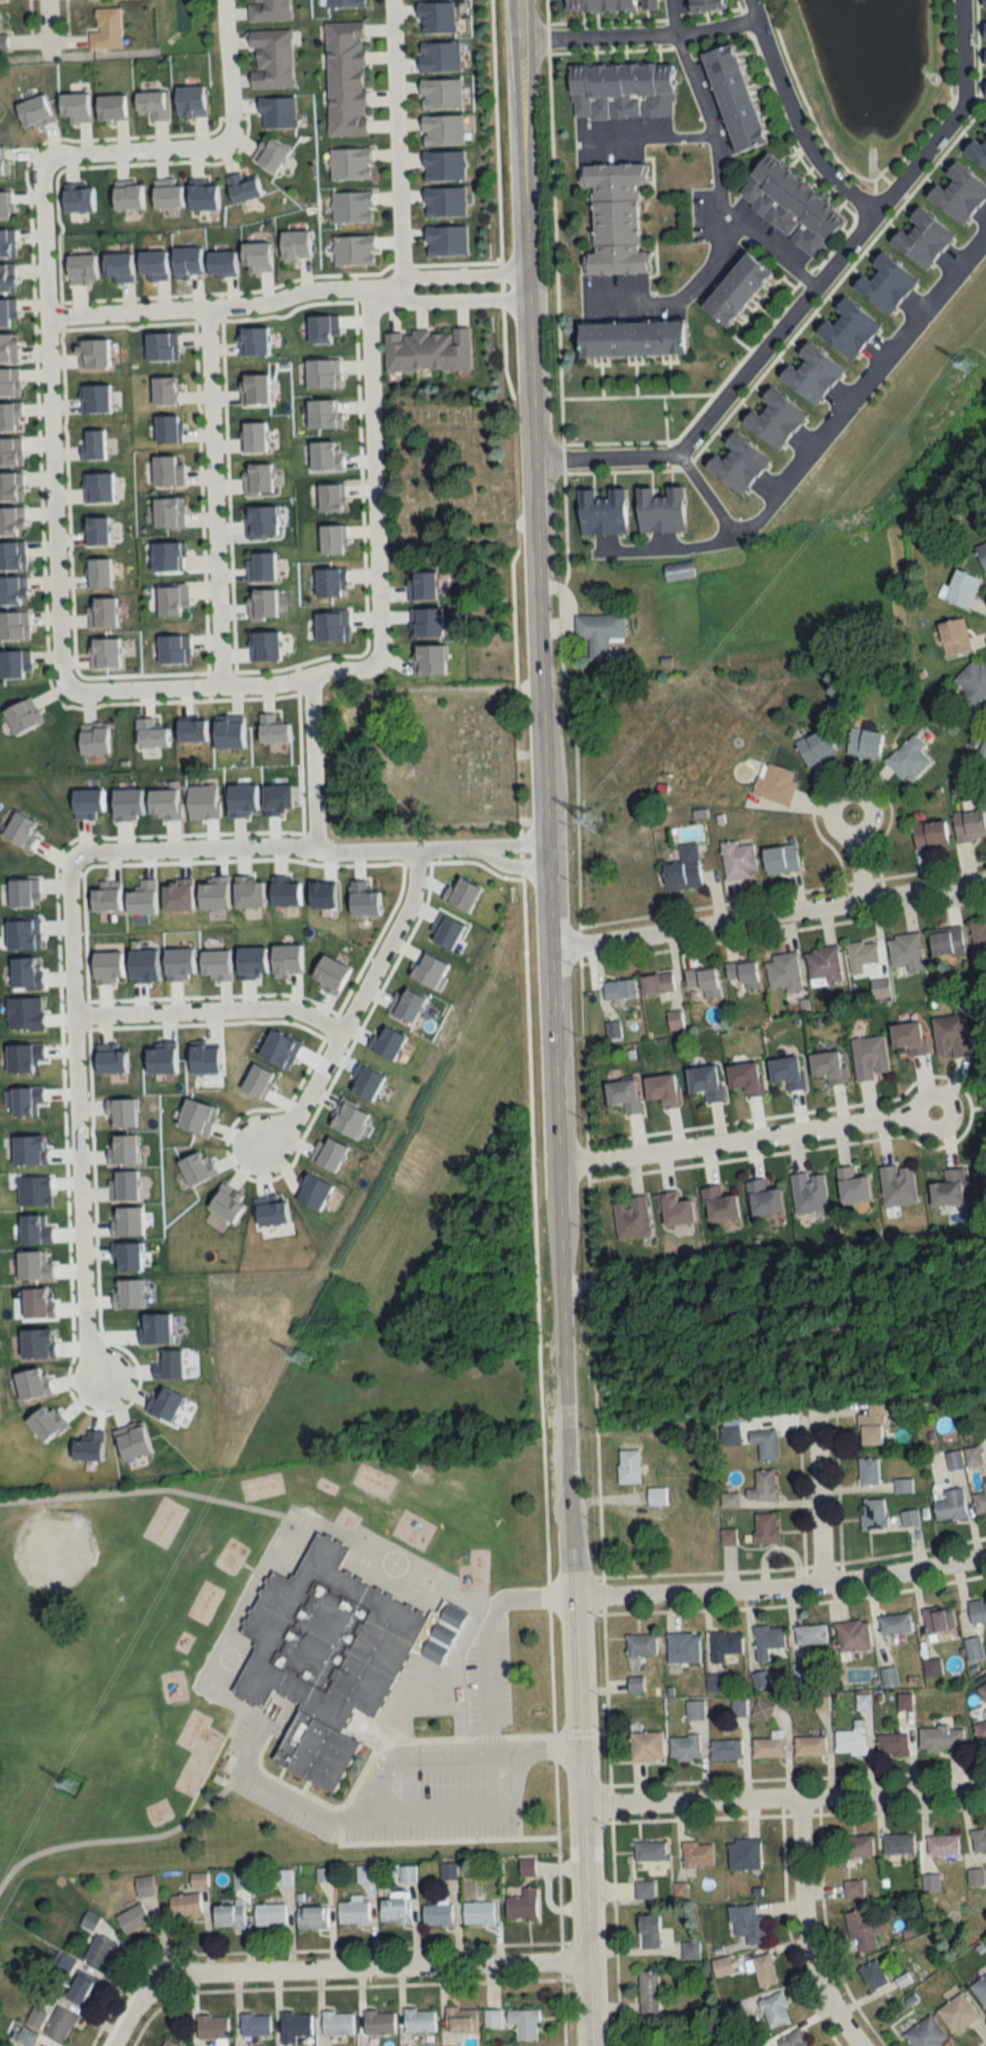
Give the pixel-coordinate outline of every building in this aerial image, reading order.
[(290,20),(290,0),(251,0),(251,21),(290,20)] [(657,10),(657,0),(567,0),(567,13),(657,10)] [(689,14),(722,9),(721,0),(688,0),(689,14)] [(89,49),(121,48),(120,8),(96,9),(97,32),(88,32),(89,49)] [(366,136),(364,22),(326,22),(327,136),(366,136)] [(293,87),(292,30),(249,30),(249,49),(255,49),(255,64),(251,64),(251,88),(293,87)] [(766,142),(733,44),(702,55),(735,152),(766,142)] [(570,66),(571,117),(673,116),(672,64),(570,66)] [(460,81),(422,81),(422,109),(460,109),(460,81)] [(173,87),(206,85),(203,109),(174,110),(173,87)] [(60,94),(83,91),(89,116),(64,115),(60,94)] [(98,92),(129,94),(129,119),(99,118),(98,92)] [(139,95),(160,92),(164,119),(140,115),(139,95)] [(17,101),(41,93),(52,118),(31,127),(17,101)] [(421,144),(463,143),(463,115),(421,115),(421,144)] [(985,168),(985,120),(963,150),(985,168)] [(251,156),(266,135),(289,148),(275,176),(251,156)] [(10,172),(0,172),(0,143),(1,143),(6,155),(10,172)] [(768,152),(735,192),(813,258),(847,218),(768,152)] [(956,160),(938,183),(936,181),(925,195),(962,224),(985,194),(985,184),(956,160)] [(592,186),(594,253),(585,253),(585,274),(646,272),(646,250),(639,250),(637,184),(645,184),(645,162),(582,163),(582,186),(592,186)] [(225,176),(242,170),(242,177),(254,172),(263,196),(232,199),(226,187),(225,176)] [(186,177),(215,181),(216,207),(190,207),(187,198),(186,177)] [(110,183),(142,181),(142,204),(114,208),(110,183)] [(153,184),(178,181),(179,208),(157,205),(153,184)] [(64,185),(88,184),(90,209),(65,211),(64,185)] [(10,215),(0,216),(0,190),(9,189),(10,215)] [(954,234),(918,204),(889,240),(925,270),(954,234)] [(15,257),(0,254),(0,228),(11,227),(15,257)] [(280,228),(307,230),(313,254),(287,256),(280,228)] [(335,234),(372,233),(371,261),(335,262),(331,248),(335,234)] [(243,241),(267,242),(273,265),(254,268),(243,241)] [(173,245),(200,245),(202,268),(172,272),(168,258),(173,245)] [(138,250),(164,248),(164,270),(137,272),(135,262),(138,250)] [(208,248),(234,248),(234,269),(207,271),(203,260),(208,248)] [(103,250),(128,250),(129,272),(103,276),(99,262),(103,250)] [(889,315),(917,278),(880,250),(852,286),(889,315)] [(701,304),(725,325),(771,272),(746,251),(701,304)] [(68,253),(92,252),(96,276),(70,280),(64,266),(68,253)] [(19,290),(0,289),(0,261),(9,261),(14,274),(19,290)] [(814,330),(850,359),(879,324),(843,295),(814,330)] [(7,324),(0,324),(0,298),(12,298),(15,316),(8,318),(7,324)] [(304,310),(331,314),(332,343),(309,340),(304,310)] [(579,321),(580,354),(685,352),(685,319),(579,321)] [(239,322),(269,324),(268,351),(240,352),(239,322)] [(385,331),(386,370),(470,368),(469,329),(385,331)] [(144,330),(177,330),(178,356),(144,357),(144,330)] [(18,359),(0,358),(0,333),(14,331),(18,359)] [(79,338),(112,337),(113,366),(80,367),(79,338)] [(815,404),(843,368),(806,339),(791,358),(791,357),(777,375),(815,404)] [(307,360),(339,355),(338,387),(310,387),(307,360)] [(18,391),(0,391),(0,365),(15,364),(18,391)] [(244,372),(264,374),(265,401),(242,402),(244,372)] [(152,376),(174,374),(174,400),(153,400),(152,376)] [(83,382),(113,382),(113,409),(81,411),(83,382)] [(806,414),(770,385),(741,420),(777,449),(806,414)] [(306,399),(334,397),(339,432),(306,428),(306,399)] [(13,426),(0,427),(0,401),(19,401),(19,419),(13,419),(13,426)] [(155,412),(176,412),(180,441),(154,440),(155,412)] [(242,418),(262,419),(265,449),(243,449),(242,418)] [(84,428),(106,427),(107,456),(85,457),(84,428)] [(740,495),(769,458),(732,429),(721,443),(729,449),(721,458),(714,452),(703,466),(740,495)] [(24,463),(0,461),(0,436),(18,436),(24,463)] [(155,451),(174,451),(174,462),(183,462),(184,484),(155,484),(155,451)] [(246,463),(270,461),(269,491),(249,493),(246,463)] [(23,499),(0,496),(0,470),(22,470),(23,499)] [(84,470),(109,470),(110,497),(86,498),(84,470)] [(316,481),(342,481),(343,508),(314,507),(316,481)] [(683,531),(683,485),(664,486),(664,495),(652,495),(652,486),(636,486),(637,532),(683,531)] [(578,488),(579,534),(626,532),(624,487),(607,487),(607,497),(595,498),(594,488),(578,488)] [(153,493),(183,498),(187,528),(153,525),(153,493)] [(247,504),(277,503),(275,536),(244,536),(247,504)] [(17,530),(0,532),(0,505),(22,506),(22,521),(17,530)] [(87,514),(107,514),(107,543),(85,543),(87,514)] [(317,523),(342,522),(348,552),(319,554),(317,523)] [(24,566),(0,567),(0,541),(23,540),(24,566)] [(151,542),(177,540),(181,569),(151,568),(151,542)] [(974,545),(983,572),(985,571),(985,541),(974,545)] [(249,550),(271,550),(277,578),(250,577),(249,550)] [(88,558),(107,558),(112,588),(91,585),(88,558)] [(314,567),(341,566),(343,594),(313,594),(314,567)] [(980,578),(955,567),(941,597),(967,609),(980,578)] [(410,571),(429,570),(433,600),(413,601),(409,584),(410,571)] [(17,602),(0,602),(0,575),(21,574),(25,592),(19,594),(17,602)] [(157,586),(185,580),(189,603),(173,617),(158,614),(157,586)] [(253,585),(272,588),(276,617),(252,617),(253,585)] [(91,595),(116,596),(117,625),(89,625),(91,595)] [(411,605),(438,609),(439,634),(411,635),(411,605)] [(26,634),(0,638),(0,612),(27,608),(26,634)] [(316,614),(347,608),(347,636),(314,637),(316,614)] [(610,639),(624,639),(624,614),(575,614),(575,638),(589,638),(589,659),(610,658),(610,639)] [(937,621),(944,654),(970,649),(963,616),(937,621)] [(249,629),(270,629),(276,660),(252,656),(249,629)] [(155,634),(186,633),(189,662),(160,662),(155,634)] [(94,636),(117,636),(119,667),(90,666),(94,636)] [(412,644),(439,644),(439,668),(412,670),(412,644)] [(21,675),(0,676),(0,662),(1,648),(27,648),(29,665),(22,669),(21,675)] [(973,709),(985,696),(985,669),(974,657),(953,679),(964,690),(959,695),(973,709)] [(0,708),(31,695),(45,719),(15,732),(0,708)] [(259,709),(275,708),(276,716),(295,725),(293,742),(262,741),(259,709)] [(213,712),(243,712),(241,742),(213,749),(209,733),(213,712)] [(135,714),(153,713),(154,721),(166,721),(166,742),(137,745),(134,729),(135,714)] [(181,717),(201,718),(204,738),(178,739),(176,730),(181,717)] [(81,721),(105,720),(106,751),(86,753),(78,740),(81,721)] [(878,758),(882,732),(850,726),(846,752),(878,758)] [(836,751),(823,727),(794,742),(807,767),(836,751)] [(931,762),(919,750),(925,744),(913,732),(885,760),(908,784),(931,762)] [(797,772),(766,763),(763,777),(756,776),(751,795),(789,804),(797,772)] [(231,783),(253,782),(251,806),(228,812),(223,798),(231,783)] [(146,785),(181,787),(174,808),(147,812),(145,800),(146,785)] [(70,788),(97,787),(95,797),(97,807),(73,809),(69,800),(70,788)] [(112,788),(136,787),(136,800),(137,813),(110,814),(107,802),(112,788)] [(3,832),(16,809),(36,818),(20,843),(3,832)] [(985,839),(985,830),(984,809),(953,812),(956,842),(985,839)] [(948,847),(944,819),(912,823),(915,850),(948,847)] [(753,842),(737,845),(736,840),(720,842),(724,879),(757,875),(753,842)] [(662,864),(665,890),(701,886),(696,841),(677,843),(679,862),(662,864)] [(763,847),(766,874),(799,870),(796,843),(763,847)] [(11,876),(37,878),(37,895),(31,893),(30,903),(12,903),(11,876)] [(103,879),(117,878),(113,908),(94,908),(91,889),(103,879)] [(350,879),(366,878),(369,890),(379,890),(378,912),(351,914),(346,901),(350,879)] [(440,908),(477,927),(448,953),(432,939),(440,908)] [(8,915),(37,917),(38,947),(7,947),(8,915)] [(985,952),(985,945),(985,922),(970,924),(972,953),(985,952)] [(964,955),(961,927),(929,930),(932,958),(964,955)] [(923,963),(918,932),(886,937),(891,968),(923,963)] [(863,964),(878,962),(876,941),(846,944),(849,975),(864,974),(863,964)] [(271,943),(296,943),(300,968),(272,968),(268,960),(271,943)] [(810,986),(841,982),(837,945),(805,949),(810,986)] [(427,947),(450,960),(431,989),(407,974),(427,947)] [(322,951),(347,964),(335,989),(313,979),(312,969),(322,951)] [(797,951),(771,955),(771,961),(765,962),(769,988),(785,986),(786,992),(802,990),(797,951)] [(725,963),(727,982),(741,980),(742,990),(759,988),(756,959),(725,963)] [(704,999),(719,997),(715,966),(684,970),(687,989),(702,987),(704,999)] [(642,994),(674,989),(671,972),(639,976),(642,994)] [(605,999),(636,997),(634,978),(603,981),(605,999)] [(873,998),(890,995),(887,978),(870,981),(873,998)] [(401,985),(427,999),(410,1018),(392,1010),(401,985)] [(937,1014),(959,1014),(965,1054),(954,1055),(953,1050),(941,1050),(937,1014)] [(890,1020),(919,1020),(922,1032),(927,1032),(928,1049),(907,1051),(907,1044),(892,1042),(890,1020)] [(381,1021),(404,1033),(390,1056),(368,1044),(381,1021)] [(265,1023),(297,1036),(276,1067),(258,1051),(265,1023)] [(855,1036),(882,1034),(887,1069),(873,1070),(873,1074),(862,1076),(855,1036)] [(190,1041),(216,1045),(217,1072),(188,1071),(186,1057),(190,1041)] [(144,1048),(172,1045),(172,1069),(148,1071),(143,1059),(144,1048)] [(98,1050),(122,1049),(120,1069),(98,1072),(94,1064),(98,1050)] [(812,1050),(833,1049),(840,1065),(845,1066),(846,1079),(833,1080),(833,1076),(817,1072),(812,1050)] [(766,1058),(794,1054),(799,1076),(805,1072),(806,1085),(789,1088),(786,1082),(771,1079),(766,1058)] [(249,1060),(272,1071),(255,1100),(238,1088),(249,1060)] [(363,1060),(386,1072),(368,1101),(348,1087),(363,1060)] [(729,1064),(758,1061),(759,1090),(748,1096),(744,1086),(733,1085),(729,1064)] [(685,1067),(713,1064),(729,1098),(711,1102),(708,1092),(693,1092),(685,1067)] [(647,1075),(671,1070),(676,1105),(660,1105),(658,1098),(648,1094),(647,1075)] [(608,1078),(630,1076),(640,1110),(628,1113),(624,1107),(610,1104),(608,1078)] [(185,1095),(215,1105),(203,1135),(180,1121),(185,1095)] [(106,1099),(135,1097),(140,1126),(114,1126),(107,1112),(106,1099)] [(343,1099),(365,1109),(353,1133),(328,1124),(343,1099)] [(324,1139),(348,1145),(336,1169),(312,1159),(324,1139)] [(193,1149),(201,1157),(209,1156),(221,1176),(193,1185),(179,1162),(193,1149)] [(881,1164),(893,1160),(896,1171),(909,1166),(915,1198),(883,1204),(881,1164)] [(839,1163),(851,1163),(854,1174),(866,1174),(867,1198),(841,1197),(839,1163)] [(310,1165),(335,1183),(318,1205),(297,1199),(310,1165)] [(947,1165),(964,1165),(964,1182),(959,1182),(962,1201),(934,1203),(931,1183),(947,1165)] [(113,1170),(138,1168),(139,1198),(110,1197),(113,1170)] [(790,1171),(808,1168),(810,1175),(823,1174),(829,1202),(797,1210),(790,1171)] [(743,1180),(761,1176),(763,1186),(775,1189),(779,1211),(750,1214),(743,1180)] [(223,1182),(239,1189),(236,1198),(242,1203),(231,1220),(205,1206),(223,1182)] [(700,1186),(714,1182),(718,1191),(732,1193),(737,1217),(711,1218),(700,1186)] [(652,1192),(675,1188),(677,1195),(689,1199),(693,1223),(665,1223),(652,1192)] [(609,1203),(631,1206),(628,1193),(644,1193),(649,1234),(616,1234),(609,1203)] [(258,1204),(281,1198),(283,1218),(259,1222),(255,1214),(258,1204)] [(163,1384),(183,1395),(169,1418),(148,1407),(163,1384)] [(858,1445),(885,1445),(885,1400),(867,1400),(867,1415),(858,1415),(858,1445)] [(116,1425),(146,1418),(153,1451),(123,1457),(114,1446),(116,1425)] [(749,1430),(749,1444),(758,1444),(759,1461),(778,1460),(777,1429),(749,1430)] [(980,1462),(977,1447),(964,1449),(967,1465),(980,1462)] [(640,1484),(640,1450),(618,1451),(618,1484),(640,1484)] [(945,1454),(949,1471),(963,1468),(959,1450),(945,1454)] [(878,1485),(878,1458),(858,1458),(859,1485),(878,1485)] [(776,1470),(755,1470),(755,1489),(746,1489),(746,1500),(776,1500),(776,1470)] [(894,1479),(894,1493),(912,1493),(912,1479),(894,1479)] [(983,1482),(984,1493),(973,1494),(975,1513),(985,1512),(985,1481),(983,1482)] [(648,1488),(648,1505),(666,1505),(666,1488),(648,1488)] [(933,1502),(936,1523),(967,1517),(962,1488),(943,1491),(945,1500),(933,1502)] [(861,1530),(885,1530),(885,1499),(861,1499),(861,1530)] [(918,1524),(916,1510),(901,1513),(903,1527),(918,1524)] [(778,1544),(778,1513),(754,1513),(754,1544),(778,1544)] [(272,1761),(335,1791),(359,1742),(343,1735),(355,1709),(376,1719),(409,1651),(442,1666),(468,1612),(443,1600),(435,1617),(338,1570),(349,1547),(316,1531),(291,1581),(270,1570),(240,1632),(256,1641),(231,1693),(262,1708),(271,1689),(300,1703),(272,1761)] [(985,1621),(985,1599),(967,1604),(972,1625),(985,1621)] [(924,1610),(926,1632),(954,1630),(952,1607),(924,1610)] [(879,1617),(881,1635),(910,1633),(909,1614),(879,1617)] [(837,1650),(869,1650),(869,1622),(837,1622),(837,1650)] [(827,1643),(825,1625),(794,1628),(796,1646),(827,1643)] [(784,1649),(784,1626),(754,1627),(755,1662),(767,1662),(767,1649),(784,1649)] [(699,1633),(667,1633),(667,1664),(699,1664),(699,1633)] [(742,1653),(742,1633),(710,1633),(710,1664),(724,1664),(724,1653),(742,1653)] [(655,1634),(626,1634),(626,1656),(655,1656),(655,1634)] [(964,1639),(966,1661),(982,1660),(980,1637),(964,1639)] [(941,1674),(939,1660),(924,1661),(925,1676),(941,1674)] [(642,1678),(629,1678),(629,1691),(642,1691),(642,1678)] [(977,1689),(985,1703),(985,1702),(985,1684),(977,1689)] [(828,1712),(828,1696),(814,1696),(814,1712),(828,1712)] [(774,1707),(757,1700),(751,1715),(768,1722),(774,1707)] [(686,1702),(686,1720),(704,1720),(704,1702),(686,1702)] [(835,1731),(835,1755),(865,1755),(865,1720),(853,1720),(853,1731),(835,1731)] [(973,1725),(979,1746),(985,1744),(985,1721),(973,1725)] [(920,1749),(963,1749),(963,1727),(920,1727),(920,1749)] [(630,1761),(662,1761),(662,1731),(630,1731),(630,1761)] [(782,1758),(782,1732),(771,1732),(771,1740),(752,1740),(752,1758),(782,1758)] [(908,1734),(877,1734),(877,1757),(908,1757),(908,1734)] [(669,1761),(699,1761),(699,1736),(669,1736),(669,1761)] [(795,1737),(795,1757),(825,1757),(825,1737),(795,1737)] [(711,1759),(742,1759),(742,1740),(711,1740),(711,1759)] [(970,1831),(972,1852),(985,1851),(985,1830),(970,1831)] [(913,1835),(882,1835),(882,1854),(913,1854),(913,1835)] [(872,1858),(872,1836),(842,1836),(842,1858),(872,1858)] [(927,1836),(927,1856),(957,1856),(957,1836),(927,1836)] [(728,1870),(760,1870),(760,1839),(728,1840),(728,1870)] [(712,1867),(712,1842),(683,1843),(683,1867),(712,1867)] [(634,1861),(665,1861),(665,1843),(634,1843),(634,1861)] [(521,1876),(534,1874),(532,1859),(519,1860),(521,1876)] [(968,1870),(968,1885),(983,1885),(983,1870),(968,1870)] [(206,1874),(191,1874),(191,1887),(206,1887),(206,1874)] [(153,1896),(151,1876),(133,1878),(135,1898),(153,1896)] [(864,1897),(862,1879),(843,1881),(845,1899),(864,1897)] [(653,1899),(653,1882),(635,1882),(635,1899),(653,1899)] [(505,1920),(537,1920),(537,1887),(521,1887),(521,1897),(505,1897),(505,1920)] [(201,1919),(201,1895),(170,1895),(170,1919),(201,1919)] [(380,1923),(410,1923),(410,1900),(380,1900),(380,1923)] [(339,1924),(369,1924),(369,1901),(339,1901),(339,1924)] [(463,1902),(463,1924),(493,1924),(493,1902),(463,1902)] [(124,1935),(150,1924),(142,1904),(115,1915),(124,1935)] [(286,1904),(254,1904),(254,1928),(286,1928),(286,1904)] [(423,1925),(451,1925),(451,1904),(423,1904),(423,1925)] [(746,1945),(766,1943),(763,1914),(756,1915),(755,1905),(729,1907),(731,1938),(745,1937),(746,1945)] [(213,1906),(213,1928),(244,1928),(244,1906),(213,1906)] [(328,1907),(297,1907),(297,1928),(328,1928),(328,1907)] [(876,1950),(866,1909),(847,1914),(856,1954),(876,1950)] [(659,1949),(659,1916),(639,1916),(639,1949),(659,1949)] [(103,1970),(117,1945),(97,1934),(83,1959),(103,1970)] [(698,1942),(682,1942),(682,1960),(698,1960),(698,1942)] [(777,1983),(769,1954),(750,1959),(758,1989),(777,1983)] [(733,1973),(729,1957),(711,1961),(715,1978),(733,1973)] [(859,1968),(870,1991),(888,1982),(877,1959),(859,1968)] [(83,2007),(97,1979),(78,1970),(64,1998),(83,2007)] [(639,2015),(658,2015),(658,1972),(639,1972),(639,2015)] [(985,2011),(985,1974),(969,1987),(985,2011)] [(771,2030),(792,2019),(779,1992),(757,2003),(771,2030)] [(935,2011),(953,2035),(979,2017),(962,1993),(935,2011)] [(43,2033),(63,2044),(78,2016),(57,2005),(43,2033)] [(25,2022),(38,2030),(47,2015),(34,2007),(25,2022)] [(476,2033),(476,2008),(446,2008),(446,2033),(476,2033)] [(435,2010),(404,2010),(404,2033),(435,2033),(435,2010)] [(501,2010),(484,2010),(484,2028),(501,2028),(501,2010)] [(363,2011),(363,2035),(394,2035),(394,2011),(363,2011)] [(507,2024),(515,2024),(515,2041),(537,2041),(537,2011),(507,2011),(507,2024)] [(353,2035),(353,2012),(322,2012),(322,2035),(353,2035)] [(280,2013),(281,2041),(312,2040),(312,2013),(280,2013)] [(270,2015),(241,2015),(241,2036),(270,2036),(270,2015)] [(931,2016),(902,2033),(910,2045),(941,2045),(948,2042),(931,2016)] [(227,2017),(197,2017),(197,2039),(227,2039),(227,2017)] [(35,2035),(24,2028),(20,2036),(26,2039),(24,2043),(28,2045),(35,2035)] [(810,2042),(796,2028),(778,2045),(805,2045),(810,2042)]
